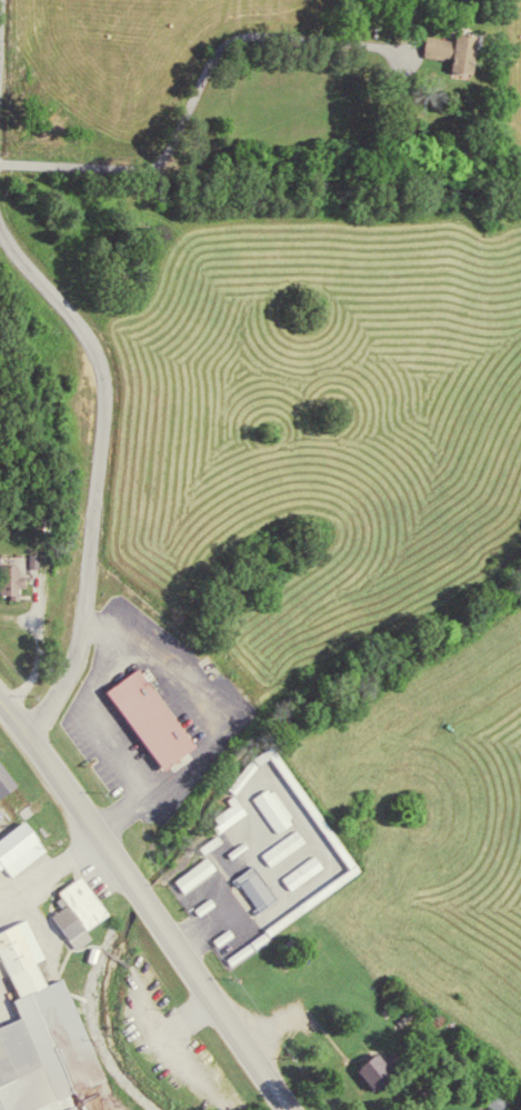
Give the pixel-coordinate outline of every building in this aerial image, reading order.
[(437,36),(433,56),(463,61),(462,70),(486,74),(492,35),(469,31),(467,41),(437,36)] [(14,592),(14,584),(23,584),(23,573),(16,573),(16,561),(0,561),(0,592),(14,592)] [(134,664),(102,688),(159,764),(191,741),(134,664)] [(269,756),(263,750),(222,788),(228,794),(269,756)] [(13,782),(0,766),(0,793),(13,782)] [(288,824),(261,790),(247,801),(274,836),(288,824)] [(241,815),(232,804),(205,827),(214,838),(241,815)] [(0,833),(0,863),(8,873),(42,848),(20,818),(0,833)] [(301,845),(292,832),(256,857),(265,869),(301,845)] [(200,854),(207,850),(204,845),(197,849),(200,854)] [(279,885),(291,896),(318,867),(305,856),(279,885)] [(212,876),(203,861),(168,882),(177,896),(212,876)] [(228,881),(252,914),(272,899),(249,867),(228,881)] [(77,872),(53,887),(63,902),(48,912),(63,934),(101,910),(77,872)] [(12,992),(7,994),(16,1014),(0,1021),(0,1109),(74,1109),(69,1099),(73,1098),(69,1090),(100,1077),(57,979),(40,987),(28,959),(38,954),(21,917),(0,926),(0,965),(12,992)] [(262,931),(265,936),(281,924),(277,919),(262,931)] [(388,1048),(379,1056),(372,1048),(352,1064),(369,1084),(399,1061),(388,1048)]
